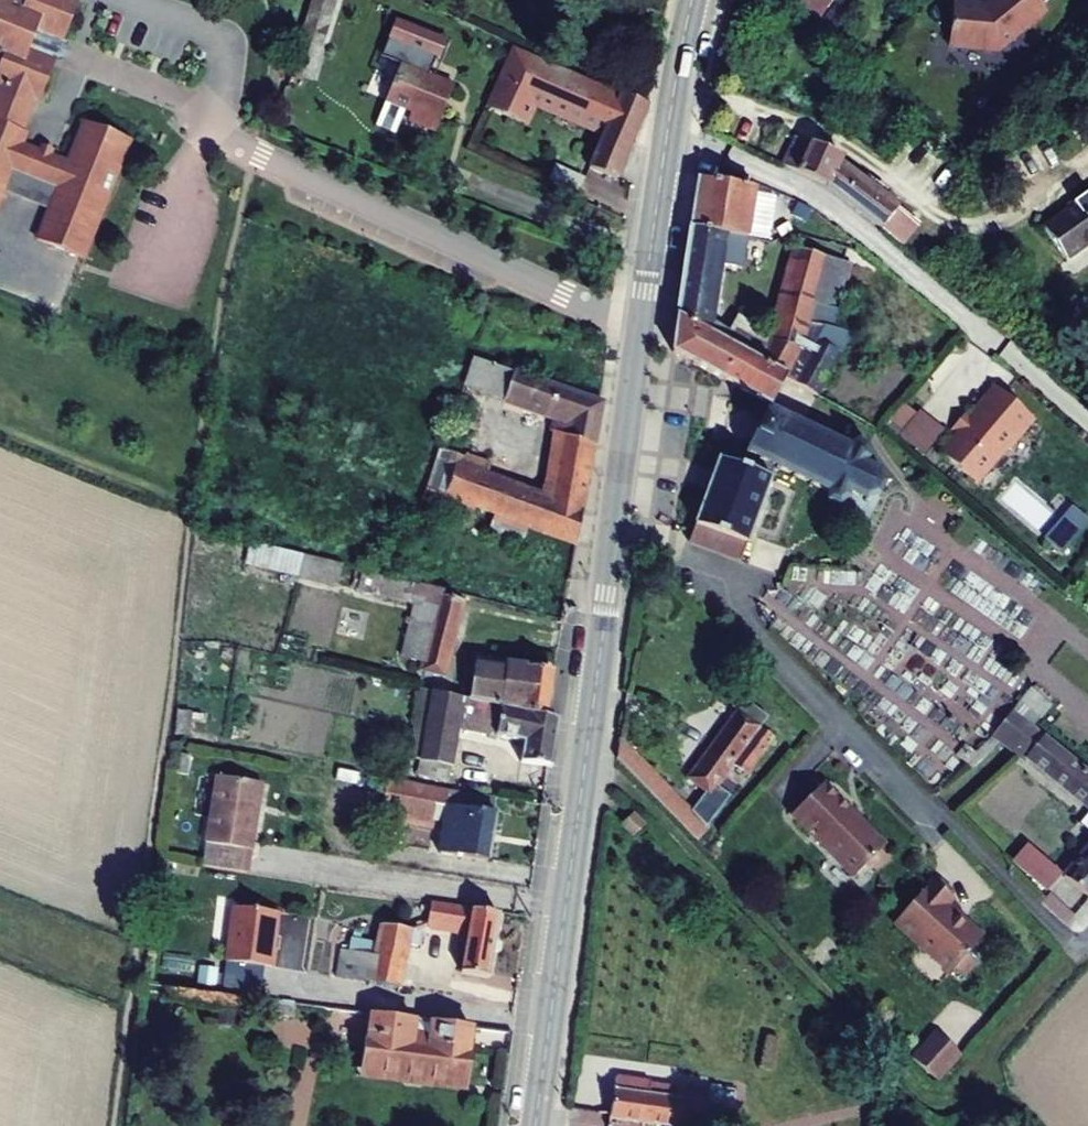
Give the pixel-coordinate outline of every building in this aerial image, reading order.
[(60,50),(81,0),(0,0),(0,25),(60,50)] [(322,81),(338,0),(309,0),(295,76),(322,81)] [(829,20),(844,0),(807,0),(829,20)] [(996,2),(992,2),(990,0),(965,0),(960,43),(1009,48),(1058,10),(1051,1),(1051,0),(999,0),(996,2)] [(39,102),(60,50),(0,25),(0,86),(35,100),(39,102)] [(522,44),(494,106),(525,119),(540,86),(552,59),(522,44)] [(552,59),(540,86),(619,120),(630,92),(552,59)] [(416,117),(444,129),(462,83),(409,61),(394,97),(420,108),(416,117)] [(22,130),(35,100),(0,86),(0,121),(22,130)] [(540,86),(525,119),(537,125),(547,103),(615,133),(619,120),(540,86)] [(630,179),(659,104),(630,92),(619,120),(615,133),(601,167),(630,179)] [(17,157),(22,144),(27,132),(22,130),(0,121),(0,150),(17,157)] [(22,144),(17,157),(3,190),(49,208),(36,240),(83,259),(131,141),(84,122),(68,162),(22,144)] [(805,136),(792,163),(834,183),(913,242),(930,222),(893,195),(874,180),(848,161),(853,155),(827,143),(805,136)] [(17,157),(0,150),(0,198),(3,190),(17,157)] [(874,180),(893,195),(897,188),(878,174),(874,180)] [(763,187),(708,177),(701,226),(756,236),(763,187)] [(1079,205),(1081,209),(1055,228),(1078,259),(1087,251),(1087,198),(1079,205)] [(756,236),(701,226),(688,313),(719,330),(730,261),(752,265),(756,236)] [(748,313),(734,339),(759,352),(798,373),(831,391),(862,333),(843,327),(863,262),(806,249),(782,333),(748,313)] [(732,378),(744,358),(754,363),(759,352),(734,339),(719,330),(688,313),(682,350),(732,378)] [(744,358),(732,378),(779,404),(781,405),(798,373),(759,352),(754,363),(744,358)] [(486,357),(477,384),(567,416),(562,430),(573,435),(603,446),(612,400),(486,357)] [(972,435),(955,455),(978,476),(988,475),(1016,444),(1024,444),(1045,419),(1007,385),(985,410),(987,412),(982,417),(969,432),(972,435)] [(928,453),(945,425),(900,400),(884,429),(928,453)] [(781,405),(779,404),(755,452),(769,459),(767,462),(772,464),(773,461),(785,467),(787,468),(786,471),(790,473),(792,470),(803,476),(802,479),(805,481),(807,478),(820,484),(819,488),(823,490),(824,487),(837,493),(839,504),(877,522),(889,499),(887,493),(891,486),(896,485),(895,480),(891,481),(887,473),(890,468),(885,466),(883,469),(869,462),(879,457),(878,445),(867,439),(859,444),(848,439),(850,436),(846,434),(844,437),(830,430),(832,427),(829,425),(827,428),(815,422),(817,420),(812,417),(811,420),(796,413),(798,410),(794,408),(792,411),(781,405)] [(963,426),(969,432),(982,417),(976,411),(963,426)] [(573,435),(569,455),(600,465),(603,446),(573,435)] [(452,447),(432,501),(479,520),(484,505),(504,513),(497,532),(531,545),(537,525),(585,543),(600,465),(569,455),(562,498),(497,474),(501,463),(481,454),(480,459),(452,447)] [(700,536),(698,541),(750,562),(785,467),(773,461),(772,464),(767,462),(769,459),(755,452),(749,464),(730,457),(700,536)] [(1063,553),(1087,520),(1087,516),(1071,503),(1044,539),(1063,553)] [(259,541),(254,564),(346,585),(351,563),(259,541)] [(429,671),(456,677),(476,600),(449,592),(449,589),(355,568),(351,583),(425,600),(412,656),(432,661),(429,671)] [(485,664),(480,698),(556,716),(564,669),(517,662),(516,668),(485,664)] [(430,686),(417,757),(431,759),(444,689),(430,686)] [(480,698),(444,689),(431,759),(428,774),(458,780),(469,729),(535,742),(531,763),(562,767),(570,718),(556,716),(480,698)] [(749,708),(695,781),(702,788),(707,783),(722,794),(747,762),(758,770),(785,735),(749,708)] [(187,709),(185,734),(199,734),(201,710),(187,709)] [(1087,797),(1087,764),(1022,710),(1002,733),(1035,760),(1038,755),(1087,797)] [(629,734),(626,757),(706,841),(718,826),(629,734)] [(228,775),(214,865),(257,872),(272,782),(228,775)] [(505,796),(400,776),(394,808),(455,820),(449,851),(497,861),(507,814),(502,813),(505,796)] [(829,776),(798,808),(862,871),(893,840),(829,776)] [(643,836),(656,825),(644,813),(632,824),(643,836)] [(1029,842),(1012,860),(1047,891),(1063,873),(1029,842)] [(1087,886),(1087,858),(1074,874),(1087,886)] [(943,874),(901,917),(955,971),(961,965),(974,951),(991,934),(974,917),(968,921),(952,905),(957,900),(963,894),(943,874)] [(1059,892),(1051,901),(1076,924),(1083,915),(1059,892)] [(957,900),(952,905),(968,921),(974,917),(957,900)] [(443,902),(439,925),(469,931),(468,940),(477,942),(472,971),(498,976),(509,912),(443,902)] [(264,964),(276,965),(278,907),(227,906),(225,986),(263,987),(264,964)] [(377,982),(374,995),(408,1001),(422,929),(391,923),(385,955),(351,949),(346,977),(377,982)] [(974,951),(961,965),(970,974),(983,960),(974,951)] [(275,1002),(273,1013),(305,1018),(307,1006),(275,1002)] [(382,1014),(374,1071),(474,1084),(482,1026),(382,1014)] [(918,1057),(944,1079),(967,1051),(941,1029),(918,1057)] [(621,1117),(682,1125),(743,1125),(748,1094),(689,1085),(688,1098),(662,1094),(663,1082),(627,1076),(624,1093),(622,1111),(621,1117)] [(663,1082),(662,1094),(688,1098),(689,1085),(663,1082)] [(594,1088),(591,1106),(622,1111),(624,1093),(594,1088)]
